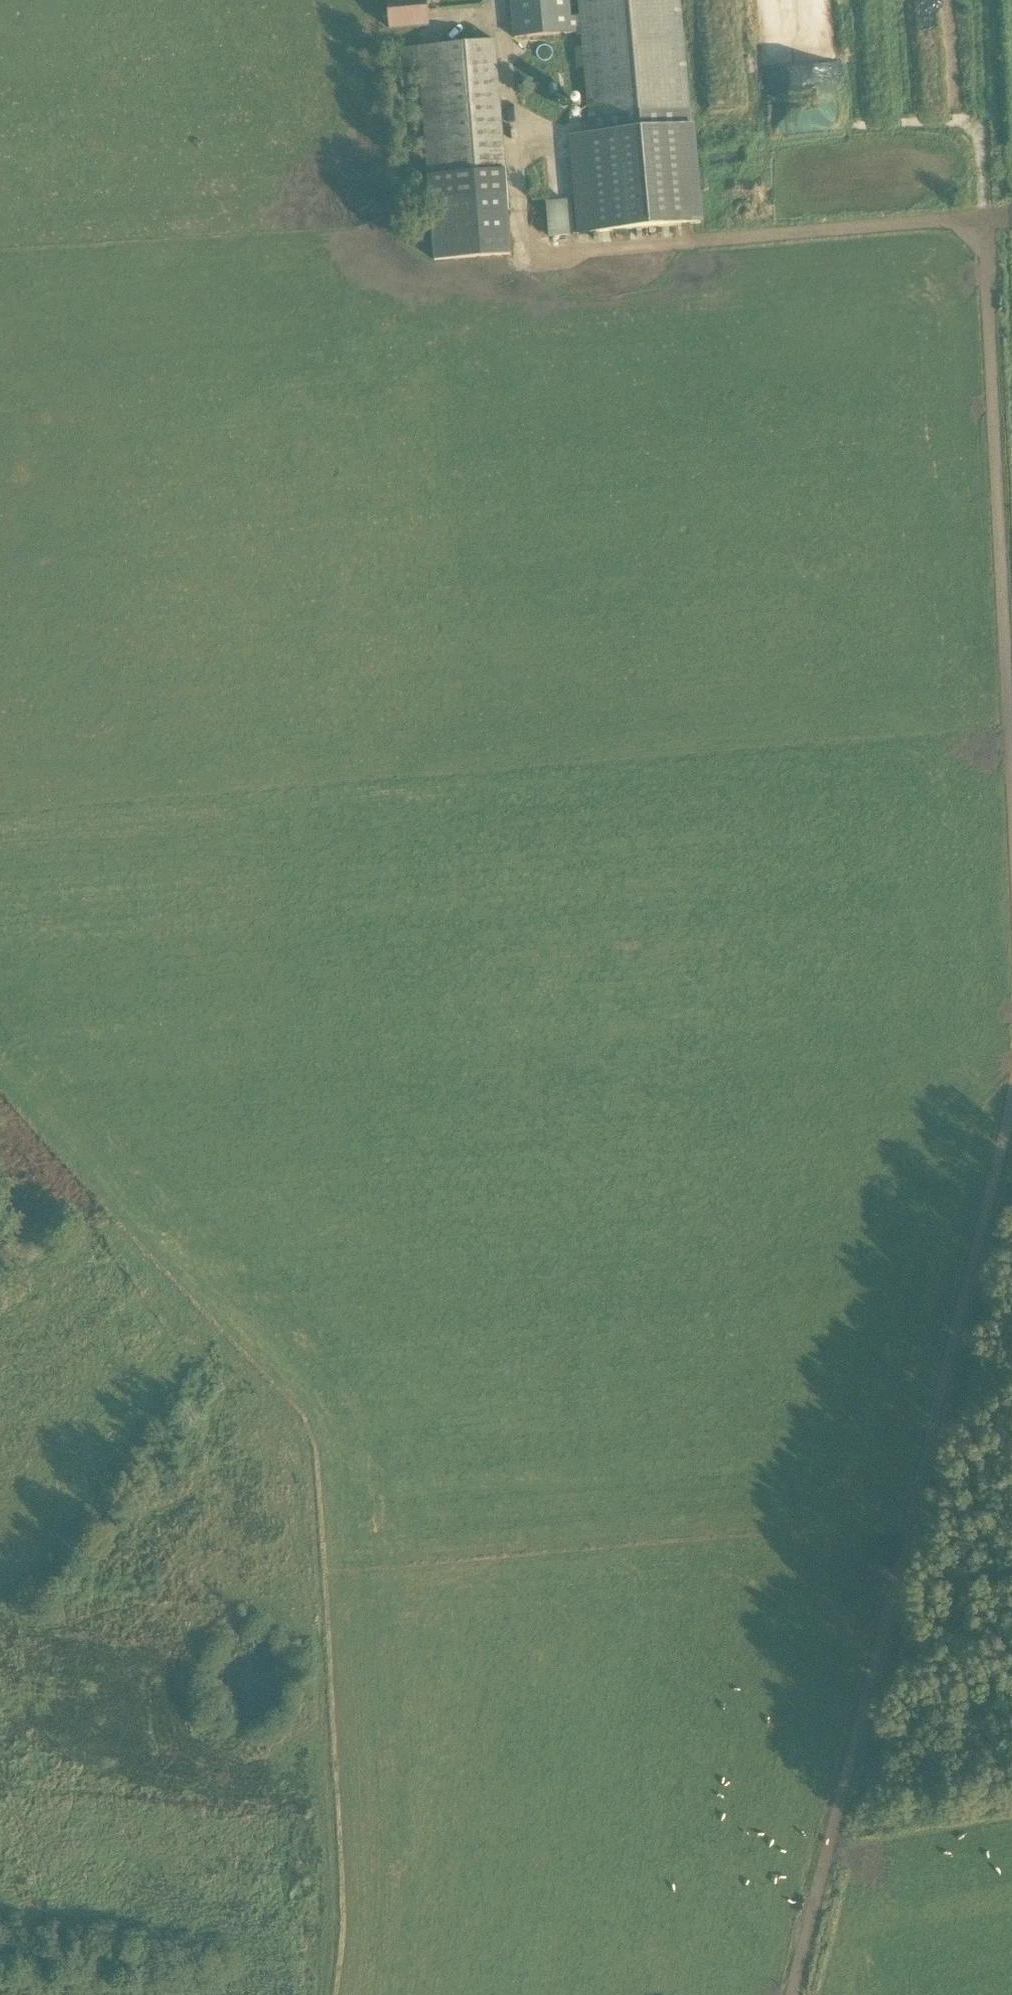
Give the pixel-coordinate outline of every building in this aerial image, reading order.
[(389,29),(429,25),(427,0),(387,0),(389,29)] [(679,0),(579,0),(580,17),(570,18),(569,0),(510,0),(514,38),(583,32),(592,130),(579,132),(588,234),(699,224),(679,0)] [(500,121),(493,42),(417,48),(424,128),(500,121)] [(505,175),(429,182),(430,202),(507,195),(505,175)] [(567,200),(543,202),(546,238),(570,236),(567,200)]
